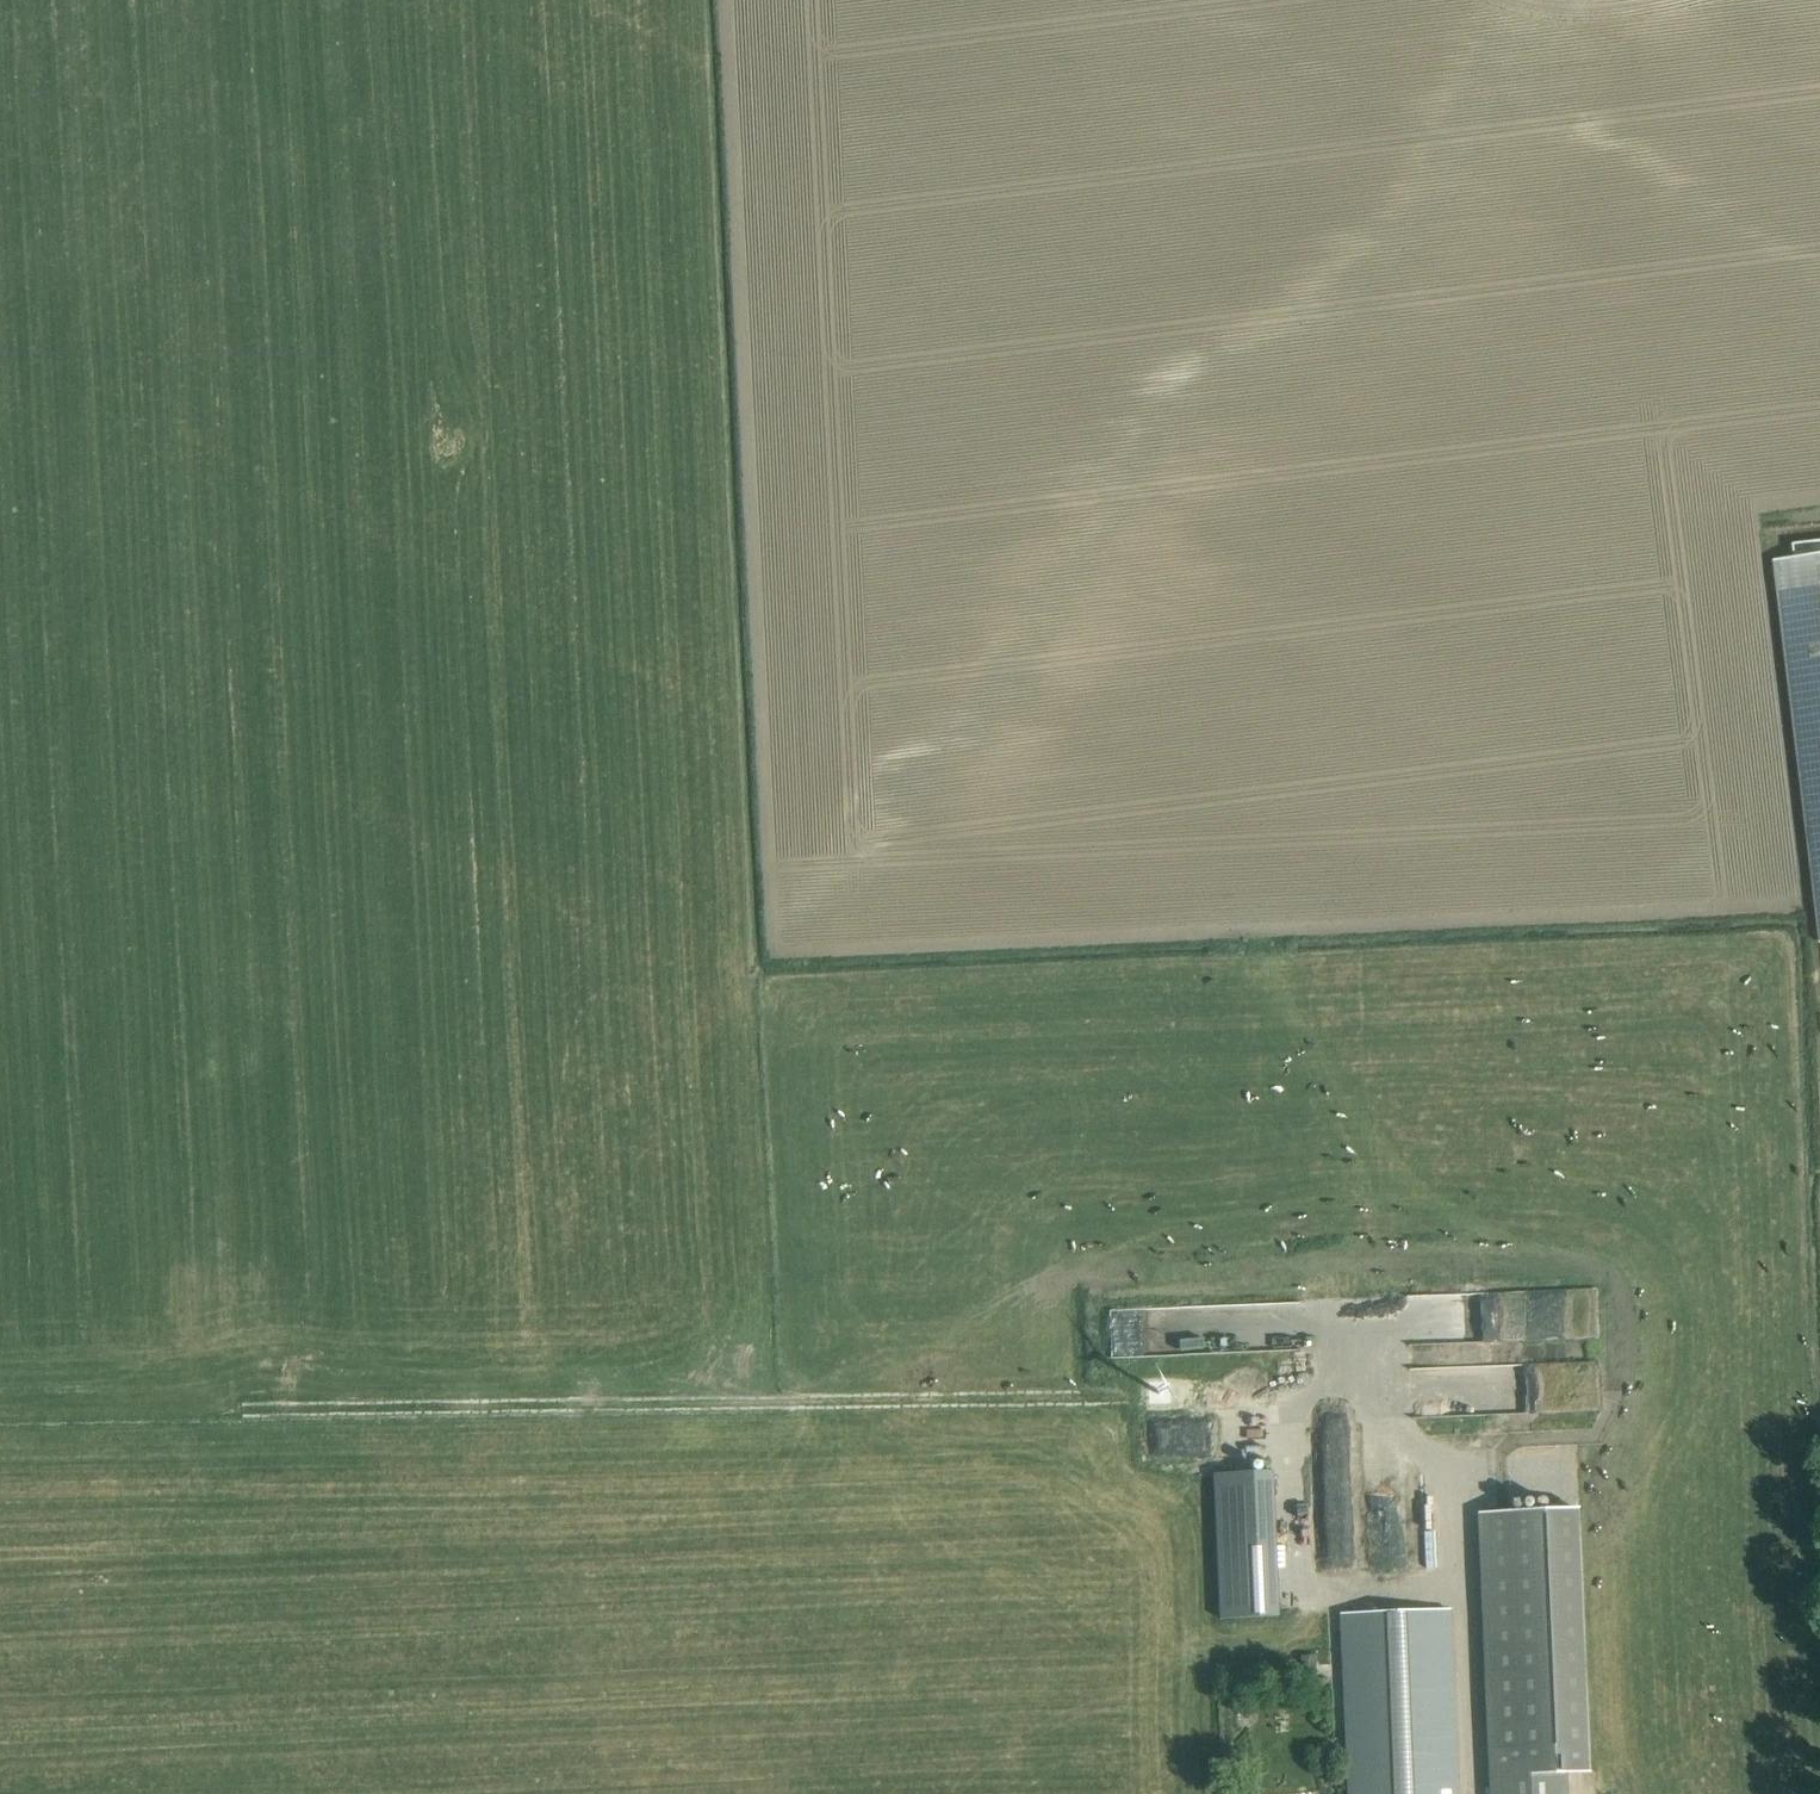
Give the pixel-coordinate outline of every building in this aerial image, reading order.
[(1819,928),(1819,540),(1794,544),(1796,559),(1775,561),(1819,928)] [(1213,1474),(1218,1618),(1279,1615),(1273,1471),(1213,1474)] [(1490,1793),(1569,1793),(1568,1775),(1591,1773),(1581,1507),(1478,1513),(1490,1793)] [(1341,1613),(1349,1793),(1456,1793),(1448,1609),(1341,1613)] [(1301,1656),(1302,1672),(1316,1671),(1316,1655),(1301,1656)]
